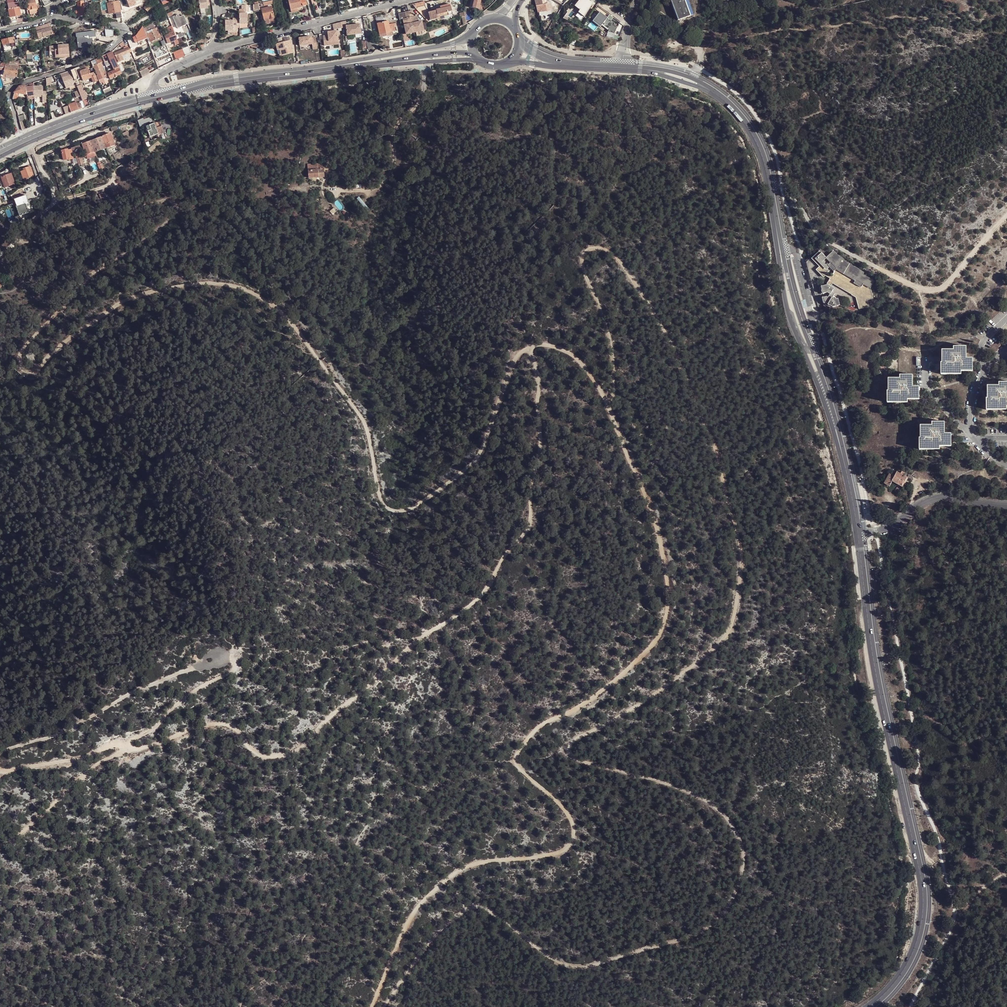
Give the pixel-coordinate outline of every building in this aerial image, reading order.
[(27,10),(29,9),(30,14),(37,13),(37,10),(36,8),(36,4),(35,0),(25,0),(27,10)] [(200,9),(207,8),(210,8),(209,5),(211,5),(211,0),(198,0),(198,9),(200,9)] [(291,10),(302,7),(301,2),(300,0),(289,0),(291,10)] [(470,8),(479,10),(481,0),(471,0),(470,8)] [(545,4),(543,4),(542,0),(536,0),(535,0),(538,13),(551,10),(550,3),(545,4)] [(573,6),(580,10),(579,12),(585,17),(594,4),(589,0),(577,0),(573,6)] [(678,21),(692,16),(686,0),(670,0),(678,21)] [(86,15),(87,15),(87,12),(86,8),(84,8),(84,1),(78,2),(78,3),(78,10),(76,10),(77,16),(86,15)] [(115,13),(121,12),(119,1),(113,2),(107,3),(109,14),(115,13)] [(251,15),(251,10),(254,10),(253,5),(253,4),(243,4),(242,13),(240,13),(240,19),(240,24),(246,25),(249,24),(248,15),(251,15)] [(436,9),(429,10),(431,20),(437,19),(438,21),(445,19),(444,15),(452,13),(450,4),(440,7),(441,9),(436,10),(436,9)] [(16,15),(20,15),(18,6),(8,9),(10,17),(16,15)] [(272,7),(262,9),(264,19),(265,19),(269,18),(270,19),(275,18),(272,7)] [(412,11),(404,12),(405,18),(403,19),(407,35),(424,30),(422,21),(417,22),(416,16),(413,16),(412,11)] [(615,22),(599,11),(593,19),(594,19),(593,21),(601,26),(603,24),(610,29),(609,31),(616,33),(618,26),(615,23),(615,22)] [(188,25),(184,16),(183,13),(179,15),(173,17),(178,29),(188,25)] [(238,27),(238,20),(234,19),(234,22),(227,22),(227,23),(223,23),(223,27),(227,26),(227,31),(230,30),(234,31),(234,33),(239,33),(238,27)] [(378,24),(381,37),(387,36),(387,33),(395,31),(394,24),(389,25),(388,22),(378,24)] [(49,23),(35,28),(36,32),(51,27),(49,23)] [(360,23),(347,25),(348,34),(361,33),(360,23)] [(51,27),(36,32),(39,39),(53,34),(51,27)] [(137,40),(146,36),(143,28),(143,27),(141,29),(136,36),(135,36),(137,40)] [(151,42),(161,37),(157,28),(148,32),(146,33),(150,41),(151,42)] [(337,30),(328,31),(328,35),(323,36),(325,46),(330,45),(329,43),(339,42),(337,30)] [(169,34),(170,38),(166,40),(168,44),(175,41),(177,40),(174,32),(171,33),(169,34)] [(84,46),(90,45),(90,39),(89,38),(89,35),(77,37),(78,47),(84,46)] [(311,36),(299,38),(301,46),(313,44),(314,49),(318,49),(315,37),(312,38),(311,36)] [(273,44),(275,44),(277,50),(279,49),(283,48),(285,55),(293,53),(289,40),(281,42),(280,38),(272,40),(273,44)] [(118,62),(124,60),(122,56),(131,51),(130,49),(128,44),(125,46),(125,47),(123,48),(124,49),(114,53),(118,62)] [(68,55),(68,45),(60,45),(60,52),(60,55),(68,55)] [(116,62),(114,57),(112,51),(108,53),(107,54),(111,64),(112,64),(116,62)] [(106,67),(111,64),(107,54),(102,56),(105,64),(106,67)] [(98,79),(106,76),(105,74),(100,63),(99,63),(97,64),(93,66),(97,75),(98,79)] [(3,75),(16,77),(18,67),(4,65),(3,75)] [(147,67),(139,71),(142,78),(149,74),(147,67)] [(91,78),(92,77),(90,74),(88,68),(79,71),(83,81),(91,78)] [(119,68),(115,70),(107,74),(110,79),(121,74),(119,68)] [(68,75),(62,78),(65,86),(73,83),(74,84),(76,83),(75,81),(72,73),(68,74),(68,75)] [(98,79),(99,82),(105,80),(109,78),(106,73),(105,74),(106,76),(98,79)] [(46,86),(51,84),(51,81),(54,80),(53,76),(46,78),(46,86)] [(3,86),(17,81),(16,79),(14,78),(3,77),(3,79),(2,79),(1,77),(3,86)] [(27,96),(34,95),(34,90),(33,82),(29,84),(29,86),(25,87),(26,94),(27,96)] [(80,95),(85,93),(85,91),(84,90),(83,90),(82,88),(81,84),(77,86),(79,90),(80,95)] [(16,98),(18,98),(17,93),(26,94),(25,87),(25,85),(19,87),(14,92),(13,99),(14,104),(17,103),(16,98)] [(34,98),(34,100),(46,101),(46,93),(38,93),(38,90),(34,90),(34,95),(34,98)] [(72,93),(74,98),(76,97),(81,96),(80,95),(79,90),(72,93)] [(76,97),(78,102),(80,101),(82,108),(85,107),(82,99),(81,96),(76,97)] [(85,108),(90,106),(87,97),(82,99),(85,107),(85,108)] [(71,113),(78,110),(76,103),(68,105),(71,113)] [(154,122),(149,124),(150,129),(148,130),(150,136),(158,133),(158,135),(163,133),(160,126),(156,127),(154,122)] [(115,144),(111,133),(103,136),(107,147),(115,144)] [(103,136),(91,140),(95,151),(107,147),(103,136)] [(83,143),(87,155),(95,151),(91,140),(83,143)] [(64,160),(70,159),(74,157),(72,147),(62,150),(64,158),(64,160)] [(95,152),(87,155),(80,157),(77,158),(78,162),(97,155),(95,152)] [(324,163),(308,164),(308,178),(325,177),(324,163)] [(24,169),(21,170),(23,176),(26,175),(27,178),(24,179),(25,182),(30,180),(29,177),(34,175),(31,166),(24,168),(24,169)] [(15,183),(12,173),(9,175),(8,173),(1,175),(4,185),(7,184),(7,185),(15,183)] [(120,186),(110,190),(112,195),(122,192),(120,186)] [(19,215),(15,216),(19,226),(23,223),(20,215),(32,211),(26,195),(14,199),(19,215)] [(819,254),(811,261),(819,270),(816,273),(823,280),(825,278),(829,282),(829,285),(832,286),(837,290),(855,300),(859,311),(868,308),(867,302),(873,300),(869,290),(873,283),(862,277),(863,275),(841,262),(833,254),(826,261),(819,254)] [(829,287),(826,288),(821,289),(822,293),(821,294),(822,296),(827,295),(829,296),(831,294),(832,292),(833,292),(833,291),(830,289),(829,287)] [(831,294),(829,296),(827,299),(826,299),(822,300),(823,305),(828,305),(832,300),(833,296),(831,294)] [(832,300),(828,305),(828,308),(830,307),(832,309),(835,308),(835,309),(836,309),(837,308),(839,307),(837,301),(836,301),(834,301),(832,300)] [(941,375),(961,375),(961,371),(972,371),(973,358),(966,359),(966,347),(953,347),(952,350),(942,350),(941,363),(941,375)] [(919,387),(913,387),(913,376),(900,375),(900,379),(888,379),(887,392),(887,403),(908,403),(908,400),(919,400),(919,387)] [(1006,410),(1006,407),(1006,382),(998,382),(998,385),(987,386),(987,398),(986,398),(986,410),(1006,410)] [(951,447),(951,434),(945,434),(945,422),(932,422),(932,425),(920,425),(921,438),(919,438),(919,450),(940,450),(939,447),(951,447)] [(884,485),(890,488),(892,484),(902,489),(907,480),(903,478),(904,475),(901,474),(900,476),(896,474),(895,476),(892,475),(891,476),(889,475),(884,485)] [(916,475),(913,478),(919,483),(922,479),(916,475)]
